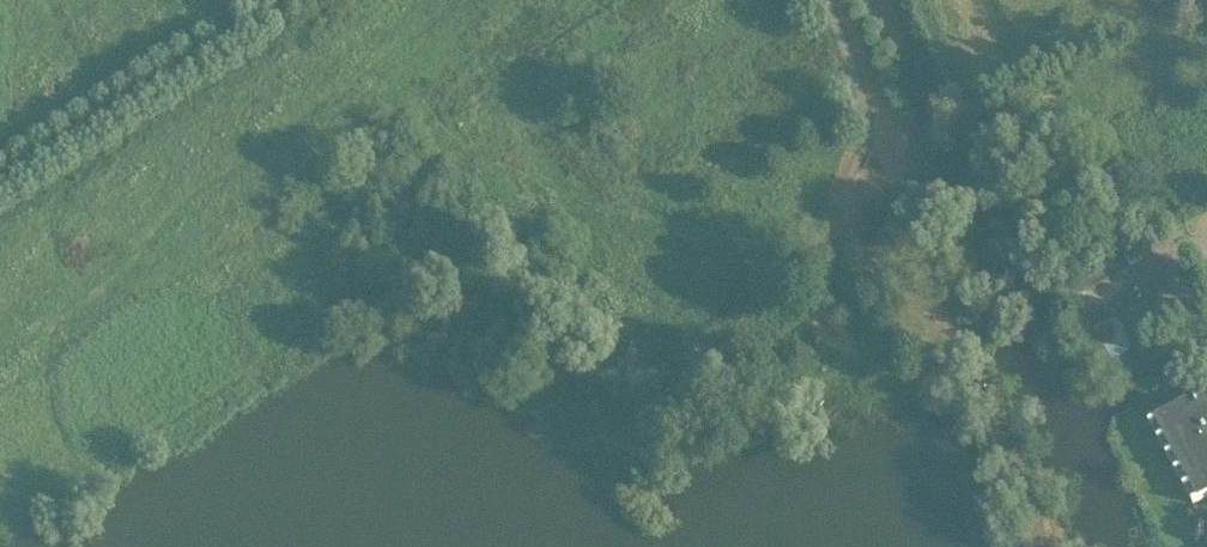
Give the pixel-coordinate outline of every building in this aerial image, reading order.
[(1154,8),(1169,0),(1149,0),(1154,8)] [(1098,370),(1135,350),(1119,318),(1081,337),(1098,370)] [(1196,402),(1199,408),(1192,412),(1187,403),(1150,423),(1194,504),(1206,497),(1206,396),(1196,402)]
